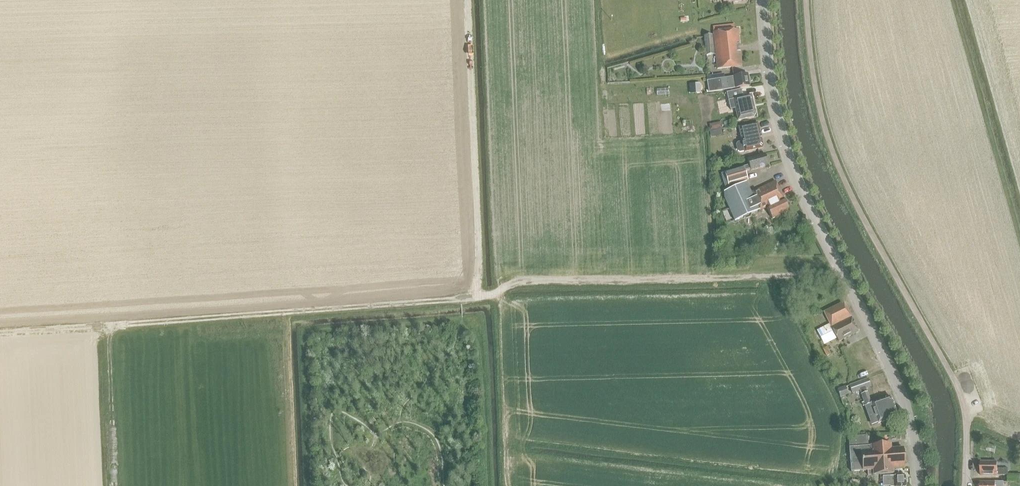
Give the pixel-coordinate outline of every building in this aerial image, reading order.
[(717,69),(718,69),(742,66),(738,33),(738,29),(713,32),(717,69)] [(706,55),(714,54),(712,35),(704,35),(706,55)] [(733,76),(724,78),(720,79),(707,81),(709,92),(722,90),(749,86),(748,74),(733,76)] [(700,82),(690,83),(690,84),(691,93),(700,92),(700,84),(700,82)] [(738,120),(754,117),(755,114),(751,95),(743,97),(741,89),(726,92),(730,110),(735,108),(738,120)] [(721,122),(714,123),(715,130),(721,129),(722,129),(721,122)] [(744,152),(763,148),(758,123),(739,127),(742,141),(737,142),(736,145),(737,151),(740,152),(744,151),(744,152)] [(728,186),(748,180),(745,171),(750,170),(750,171),(768,165),(765,154),(747,159),(749,165),(724,172),(728,186)] [(772,219),(789,211),(775,181),(751,192),(746,182),(724,192),(724,198),(735,221),(758,210),(759,211),(767,208),(772,219)] [(831,326),(833,330),(835,335),(839,341),(858,331),(844,302),(824,312),(831,326)] [(860,391),(861,394),(867,392),(865,389),(871,387),(868,378),(849,385),(852,393),(860,391)] [(848,394),(845,387),(837,389),(840,397),(848,394)] [(878,424),(897,417),(894,409),(895,409),(893,404),(892,404),(890,397),(871,403),(867,392),(861,394),(866,408),(865,408),(869,417),(870,417),(873,425),(877,423),(878,424)] [(871,446),(865,446),(865,441),(868,441),(867,435),(848,437),(849,448),(851,472),(862,471),(867,471),(868,475),(873,475),(893,473),(892,468),(904,468),(904,462),(904,453),(903,453),(903,448),(891,449),(890,444),(871,446)] [(988,445),(986,451),(993,453),(995,446),(988,445)] [(1008,469),(1005,469),(997,469),(997,462),(980,462),(980,464),(979,465),(979,468),(980,470),(980,476),(997,476),(997,475),(1008,475),(1008,469)] [(905,476),(905,475),(882,476),(883,485),(887,485),(890,485),(905,485),(905,476)]
